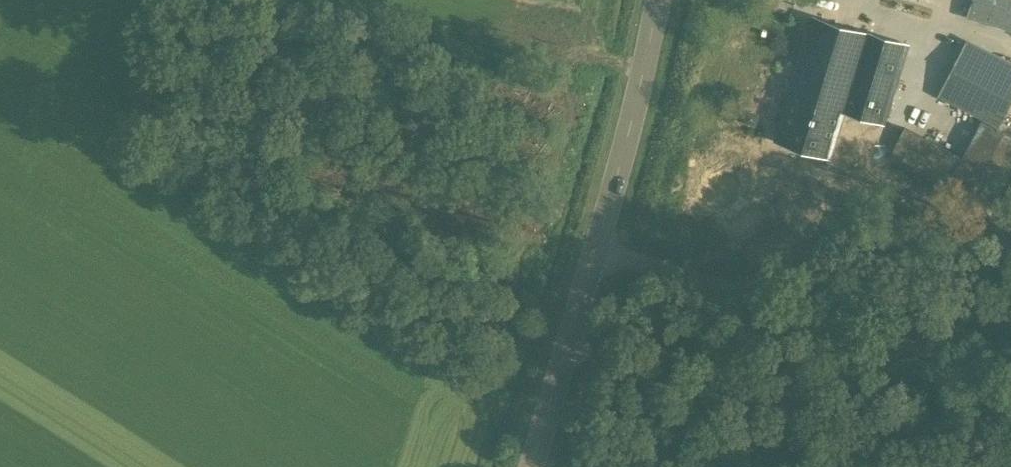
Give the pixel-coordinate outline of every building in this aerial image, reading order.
[(967,16),(1010,29),(1010,0),(971,0),(967,16)] [(905,45),(814,17),(797,73),(888,101),(905,45)] [(963,41),(937,93),(964,107),(970,96),(1003,110),(1010,92),(1010,65),(963,41)] [(888,101),(797,73),(776,141),(829,157),(843,109),(882,120),(888,101)] [(904,128),(887,158),(947,187),(954,173),(997,194),(1010,168),(1010,134),(982,120),(962,157),(904,128)]
